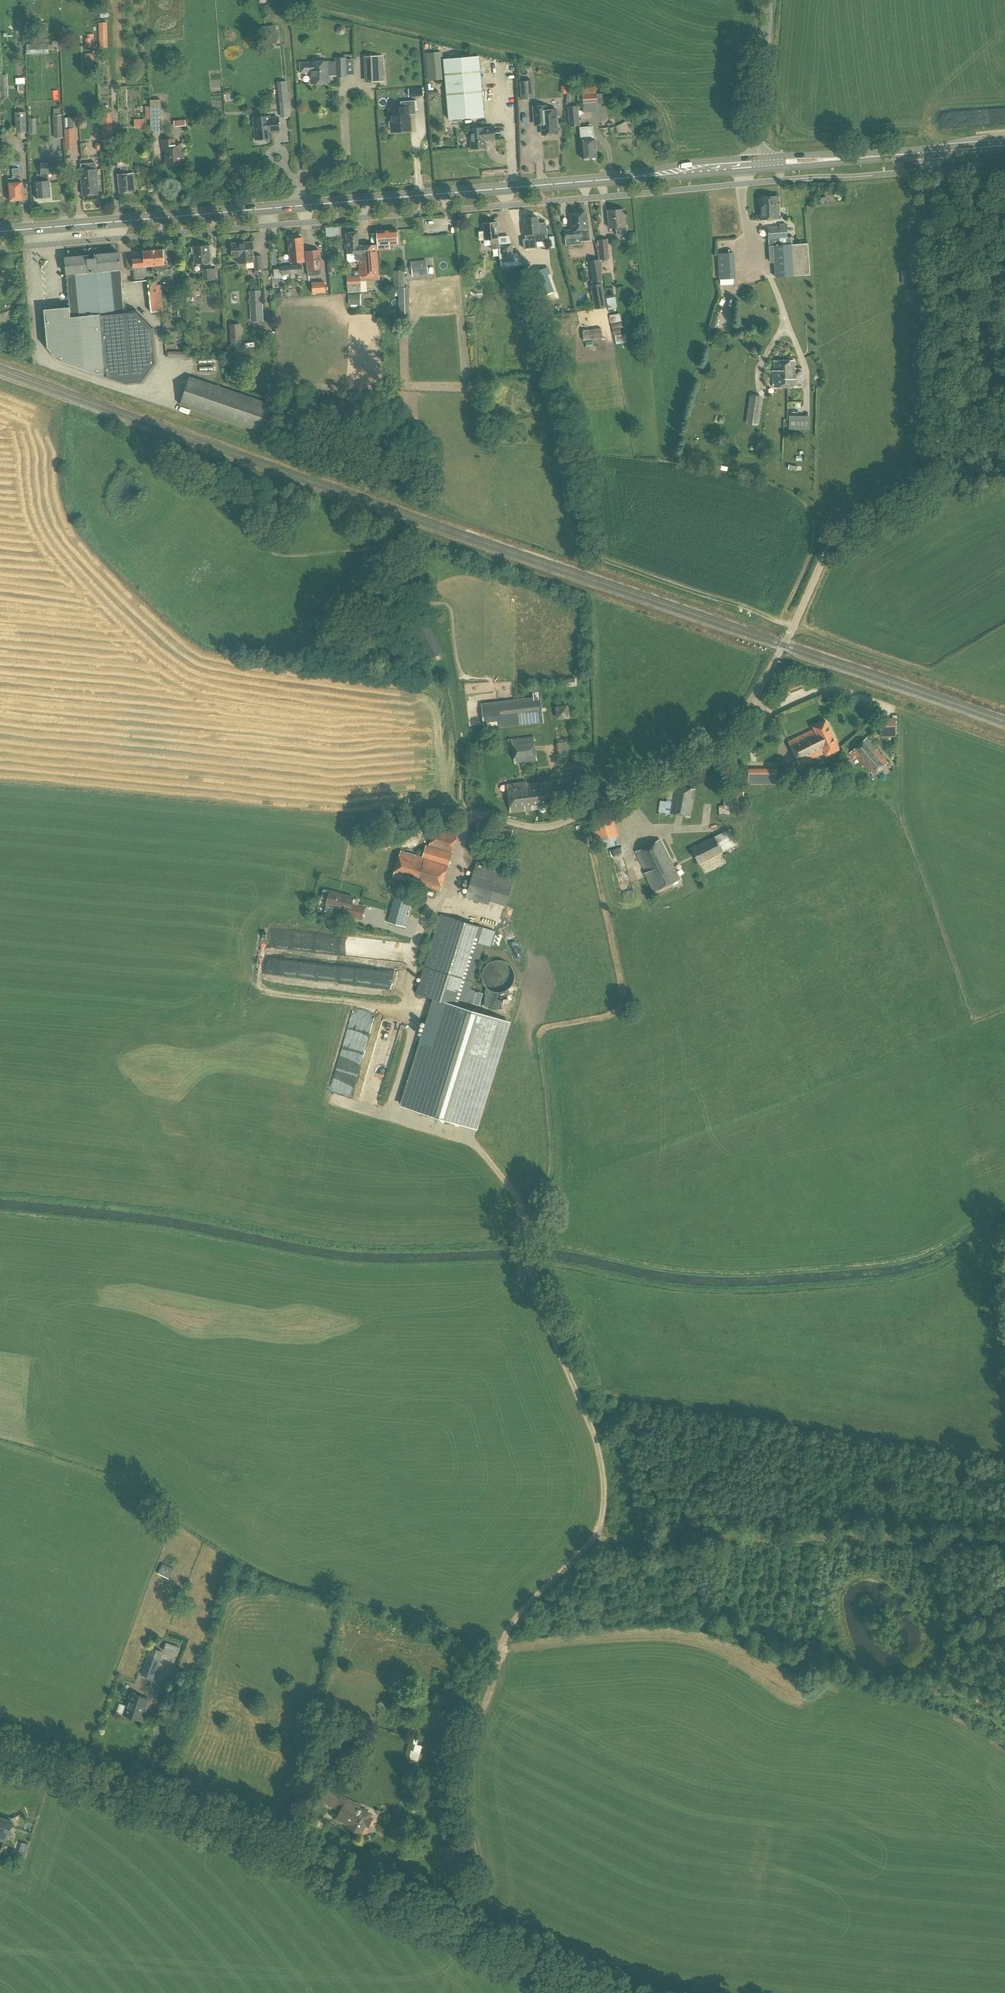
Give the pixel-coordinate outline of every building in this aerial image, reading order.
[(100,48),(108,48),(107,23),(99,23),(100,48)] [(86,48),(94,47),(93,34),(87,34),(88,38),(85,38),(86,48)] [(27,55),(49,54),(48,44),(26,45),(27,55)] [(365,82),(384,81),(383,55),(364,56),(365,82)] [(450,119),(484,117),(479,56),(445,59),(450,119)] [(347,77),(346,58),(335,58),(335,62),(329,62),(310,62),(300,63),(300,73),(312,73),(312,84),(329,83),(329,76),(337,75),(337,77),(347,77)] [(23,92),(23,79),(15,79),(15,84),(18,84),(18,92),(23,92)] [(521,99),(534,98),(532,80),(520,81),(521,99)] [(583,105),(597,104),(596,87),(582,88),(582,89),(583,102),(583,105)] [(279,95),(280,103),(289,102),(288,94),(279,95)] [(392,132),(411,130),(410,116),(416,115),(415,102),(401,103),(401,109),(390,110),(391,122),(389,123),(389,127),(392,129),(392,132)] [(547,110),(546,105),(532,107),(534,126),(541,125),(541,128),(543,128),(543,136),(559,135),(557,109),(547,110)] [(289,106),(280,107),(281,118),(290,117),(289,106)] [(569,127),(580,126),(578,106),(567,107),(569,127)] [(150,107),(145,107),(146,120),(151,120),(151,131),(160,131),(159,117),(161,117),(161,107),(150,107)] [(16,133),(26,133),(25,112),(15,112),(16,133)] [(103,138),(113,137),(112,113),(102,113),(103,138)] [(54,139),(63,138),(61,115),(53,115),(54,139)] [(270,119),(270,116),(254,118),(257,140),(272,138),(272,133),(280,132),(279,118),(270,119)] [(134,129),(145,128),(145,119),(134,119),(134,129)] [(594,134),(593,127),(580,128),(582,142),(581,142),(582,159),(584,159),(585,160),(589,160),(590,158),(597,158),(595,140),(594,134)] [(65,150),(76,149),(75,128),(64,129),(65,150)] [(495,140),(494,128),(484,128),(470,129),(472,149),(486,148),(485,140),(495,140)] [(176,143),(176,139),(162,141),(163,150),(165,150),(167,166),(185,164),(184,153),(182,153),(181,143),(176,143)] [(52,149),(45,150),(46,157),(53,157),(52,149)] [(128,174),(128,167),(132,166),(131,157),(117,159),(117,168),(121,168),(122,175),(119,175),(120,192),(135,191),(134,174),(128,174)] [(48,180),(48,173),(60,172),(59,161),(50,161),(50,163),(40,164),(41,173),(42,173),(43,181),(35,181),(36,198),(38,198),(39,200),(42,199),(44,197),(50,197),(49,180),(48,180)] [(81,170),(80,170),(82,196),(99,194),(97,169),(96,169),(96,162),(80,164),(81,170)] [(13,184),(10,184),(11,201),(12,202),(15,202),(16,200),(24,200),(23,183),(21,183),(20,168),(12,169),(13,178),(13,184)] [(768,198),(766,195),(762,195),(760,198),(759,198),(760,206),(768,205),(768,207),(769,207),(770,209),(771,209),(771,211),(772,211),(773,219),(780,219),(778,197),(768,198)] [(761,220),(773,219),(772,211),(771,211),(771,209),(770,209),(769,207),(768,207),(768,205),(760,206),(761,220)] [(625,227),(624,210),(608,211),(609,228),(615,227),(616,235),(627,234),(626,226),(625,227)] [(588,229),(586,213),(571,214),(572,230),(564,231),(565,246),(582,244),(581,241),(590,241),(589,229),(588,229)] [(538,217),(526,218),(526,224),(524,225),(525,241),(535,240),(535,242),(548,241),(546,223),(538,223),(538,217)] [(484,231),(478,232),(479,240),(490,239),(491,249),(499,249),(500,267),(514,266),(522,265),(518,253),(513,253),(512,243),(499,244),(497,222),(484,224),(484,231)] [(787,237),(786,224),(780,224),(780,226),(767,227),(768,239),(770,263),(774,262),(775,278),(794,277),(794,276),(810,275),(808,244),(791,245),(791,237),(787,237)] [(378,245),(378,249),(389,249),(389,244),(398,244),(397,230),(377,231),(378,245)] [(366,269),(364,246),(359,246),(358,232),(347,233),(347,241),(344,242),(344,248),(347,248),(348,262),(359,261),(359,270),(366,269)] [(304,261),(302,237),(289,238),(291,262),(304,261)] [(599,260),(609,259),(607,239),(598,240),(599,260)] [(254,256),(253,242),(231,244),(232,258),(238,257),(239,263),(254,262),(254,271),(263,270),(261,255),(254,256)] [(640,251),(639,242),(628,242),(629,252),(640,251)] [(210,262),(211,262),(210,252),(212,252),(211,245),(210,245),(193,246),(193,247),(191,247),(192,254),(193,254),(194,264),(204,263),(204,265),(211,264),(210,262)] [(380,275),(378,249),(378,245),(364,246),(366,269),(359,270),(360,276),(347,277),(349,293),(361,292),(368,291),(367,281),(380,280),(380,275)] [(140,259),(132,259),(134,281),(147,280),(146,266),(153,266),(153,272),(157,272),(157,276),(172,274),(172,269),(168,270),(168,264),(165,264),(165,258),(168,257),(167,249),(139,251),(140,259)] [(309,276),(319,275),(322,272),(321,268),(319,250),(307,252),(309,276)] [(719,280),(736,279),(734,252),(717,253),(719,280)] [(88,256),(65,258),(67,275),(70,307),(44,310),(48,347),(58,360),(96,374),(106,373),(106,378),(128,387),(143,385),(158,365),(155,329),(137,310),(124,311),(121,281),(122,281),(121,270),(119,253),(96,255),(96,260),(89,260),(88,256)] [(599,259),(589,261),(593,282),(603,280),(599,259)] [(411,269),(427,267),(427,260),(410,262),(411,269)] [(274,278),(282,278),(282,275),(302,274),(302,264),(280,266),(280,269),(274,270),(274,278)] [(203,280),(212,280),(211,268),(202,269),(203,280)] [(540,269),(533,272),(541,296),(554,291),(548,275),(543,277),(540,269)] [(902,285),(912,284),(911,270),(901,270),(902,285)] [(405,287),(404,271),(393,271),(394,287),(405,287)] [(157,285),(156,282),(149,283),(152,312),(163,310),(160,285),(157,285)] [(325,295),(324,282),(311,283),(312,294),(317,293),(318,296),(325,295)] [(602,283),(590,285),(594,309),(607,307),(602,283)] [(183,299),(185,299),(185,298),(196,297),(195,289),(198,289),(198,284),(187,285),(188,290),(182,291),(183,299)] [(409,288),(399,288),(399,310),(409,310),(409,288)] [(905,301),(916,300),(915,289),(904,289),(905,301)] [(261,303),(261,291),(249,291),(250,322),(263,321),(263,303),(261,303)] [(355,307),(364,307),(364,297),(355,297),(355,307)] [(523,316),(533,314),(529,300),(520,303),(523,316)] [(717,328),(720,315),(715,314),(712,326),(717,328)] [(206,328),(215,327),(214,318),(206,319),(206,328)] [(231,351),(242,350),(240,324),(229,324),(231,351)] [(583,341),(602,339),(601,328),(582,331),(583,341)] [(795,374),(794,361),(774,362),(774,371),(773,371),(774,388),(797,388),(797,374),(795,374)] [(261,432),(271,404),(189,376),(180,405),(261,432)] [(759,426),(763,396),(749,394),(745,424),(759,426)] [(803,418),(789,418),(789,430),(803,430),(803,418)] [(409,431),(411,423),(400,419),(397,427),(409,431)] [(426,661),(443,652),(427,623),(410,632),(426,661)] [(791,687),(794,694),(807,688),(804,682),(791,687)] [(484,730),(543,723),(540,697),(481,703),(484,730)] [(881,717),(884,735),(898,733),(895,715),(881,717)] [(826,755),(839,749),(826,720),(813,727),(814,729),(789,741),(800,765),(825,753),(826,755)] [(514,764),(537,761),(534,736),(511,739),(514,764)] [(562,752),(573,750),(571,738),(560,740),(562,752)] [(874,775),(888,762),(867,738),(853,751),(874,775)] [(778,784),(778,769),(748,769),(748,784),(778,784)] [(568,792),(583,790),(581,779),(566,781),(568,792)] [(537,784),(537,780),(508,783),(511,812),(540,809),(540,808),(554,806),(551,782),(537,784)] [(695,789),(674,785),(673,788),(671,788),(670,793),(668,792),(666,802),(660,801),(658,812),(690,817),(695,789)] [(727,796),(744,796),(744,785),(727,785),(727,796)] [(732,804),(723,804),(724,814),(732,813),(732,804)] [(620,844),(610,811),(589,818),(596,842),(602,840),(605,849),(620,844)] [(448,866),(458,835),(435,828),(430,846),(427,845),(423,857),(402,851),(394,876),(441,891),(448,866)] [(699,864),(738,844),(730,829),(691,849),(699,864)] [(654,892),(680,879),(661,840),(636,852),(646,872),(645,873),(654,892)] [(494,860),(498,847),(479,841),(475,854),(494,860)] [(717,861),(715,858),(703,863),(708,873),(729,863),(726,857),(717,861)] [(506,906),(516,874),(476,861),(465,897),(489,905),(490,901),(506,906)] [(350,911),(354,897),(330,891),(326,905),(350,911)] [(405,929),(409,914),(407,914),(411,897),(395,893),(387,924),(405,929)] [(491,947),(496,931),(439,914),(415,993),(432,998),(400,1106),(478,1129),(511,1021),(465,1008),(467,1002),(471,990),(484,945),(491,947)] [(390,949),(406,953),(408,944),(392,940),(390,949)] [(483,993),(471,990),(467,1002),(479,1006),(483,993)] [(173,1569),(162,1564),(158,1574),(169,1579),(173,1569)] [(177,1656),(180,1648),(166,1642),(163,1650),(177,1656)] [(153,1679),(163,1652),(150,1647),(141,1674),(153,1679)] [(141,1720),(148,1700),(131,1694),(124,1714),(141,1720)] [(420,1753),(422,1746),(417,1745),(418,1740),(414,1739),(411,1751),(420,1753)] [(320,1770),(322,1763),(314,1761),(312,1768),(320,1770)] [(15,1785),(6,1781),(0,1795),(0,1798),(8,1801),(15,1785)] [(360,1806),(346,1799),(327,1790),(322,1802),(335,1808),(337,1805),(342,1808),(337,1819),(349,1825),(348,1828),(362,1834),(365,1826),(369,1827),(373,1818),(370,1817),(371,1813),(359,1807),(360,1806)] [(6,1842),(13,1820),(0,1816),(0,1840),(6,1842)]
